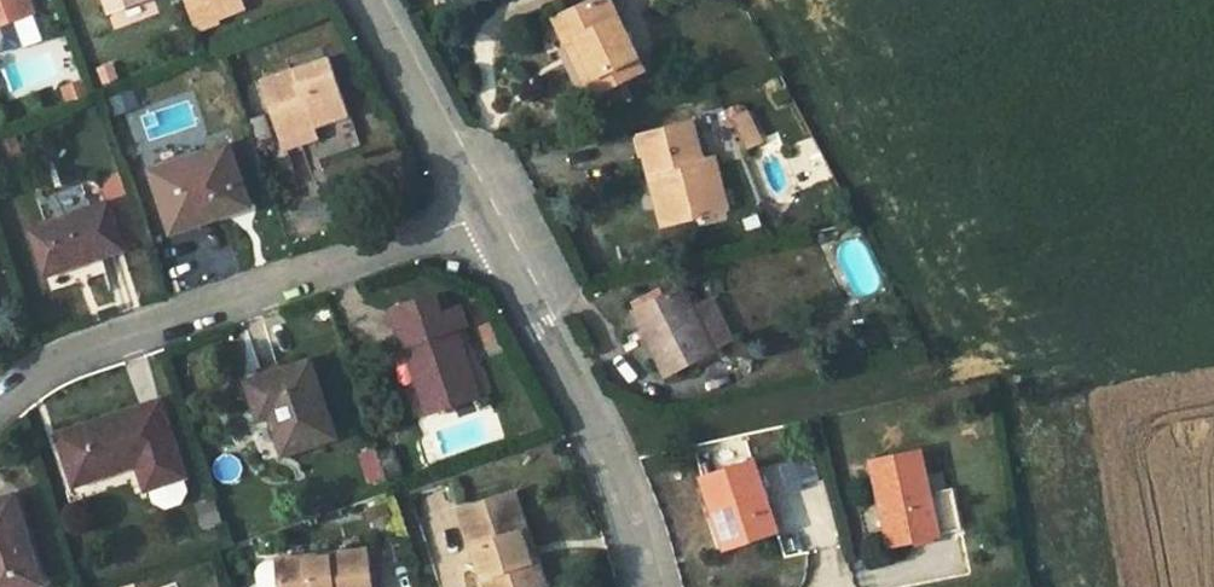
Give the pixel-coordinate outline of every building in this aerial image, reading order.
[(34,14),(29,0),(0,0),(0,27),(34,14)] [(110,13),(146,0),(105,0),(110,13)] [(184,4),(196,34),(218,25),(214,13),(241,3),(240,0),(194,0),(184,4)] [(602,91),(643,70),(610,0),(592,0),(554,17),(566,41),(575,36),(602,91)] [(575,36),(566,41),(593,95),(602,91),(575,36)] [(262,80),(281,138),(316,127),(349,116),(331,58),(262,80)] [(70,103),(89,96),(84,83),(65,90),(70,103)] [(763,144),(747,111),(730,119),(747,151),(763,144)] [(639,135),(649,176),(662,172),(675,224),(728,210),(715,158),(704,160),(694,121),(639,135)] [(320,139),(316,127),(281,138),(284,150),(320,139)] [(233,204),(247,199),(229,144),(152,170),(171,224),(216,209),(218,216),(236,211),(233,204)] [(662,172),(649,176),(663,227),(675,224),(662,172)] [(250,206),(247,199),(233,204),(236,211),(250,206)] [(122,247),(106,204),(33,229),(47,273),(122,247)] [(173,231),(218,216),(216,209),(171,224),(173,231)] [(457,275),(457,263),(447,262),(446,273),(457,275)] [(668,375),(713,351),(691,308),(681,287),(634,310),(668,375)] [(429,416),(479,399),(456,330),(465,326),(459,307),(441,313),(434,293),(391,307),(429,416)] [(712,297),(691,308),(713,351),(733,340),(712,297)] [(265,406),(270,421),(283,455),(337,438),(310,360),(244,382),(254,409),(265,406)] [(185,477),(160,403),(57,436),(73,483),(137,461),(146,489),(150,488),(182,478),(185,477)] [(260,425),(270,421),(265,406),(254,409),(260,425)] [(394,449),(377,455),(386,480),(403,475),(394,449)] [(386,480),(377,455),(376,450),(360,455),(370,485),(386,480)] [(938,537),(921,452),(871,462),(880,504),(884,503),(892,546),(938,537)] [(722,524),(730,547),(775,533),(752,462),(703,478),(715,518),(724,515),(727,523),(722,524)] [(182,478),(150,488),(155,503),(166,508),(181,503),(186,492),(182,478)] [(43,586),(13,494),(0,498),(0,586),(39,586),(43,586)] [(526,531),(513,494),(462,512),(484,578),(491,576),(495,586),(537,586),(544,585),(535,558),(529,560),(520,533),(526,531)] [(214,499),(193,505),(201,530),(222,523),(214,499)] [(390,517),(385,506),(370,511),(373,522),(390,517)] [(724,515),(715,518),(725,548),(730,547),(722,524),(727,523),(724,515)] [(535,558),(526,531),(520,533),(529,560),(535,558)] [(367,551),(266,561),(259,571),(260,586),(371,586),(367,551)] [(491,576),(484,578),(487,586),(495,586),(491,576)]
